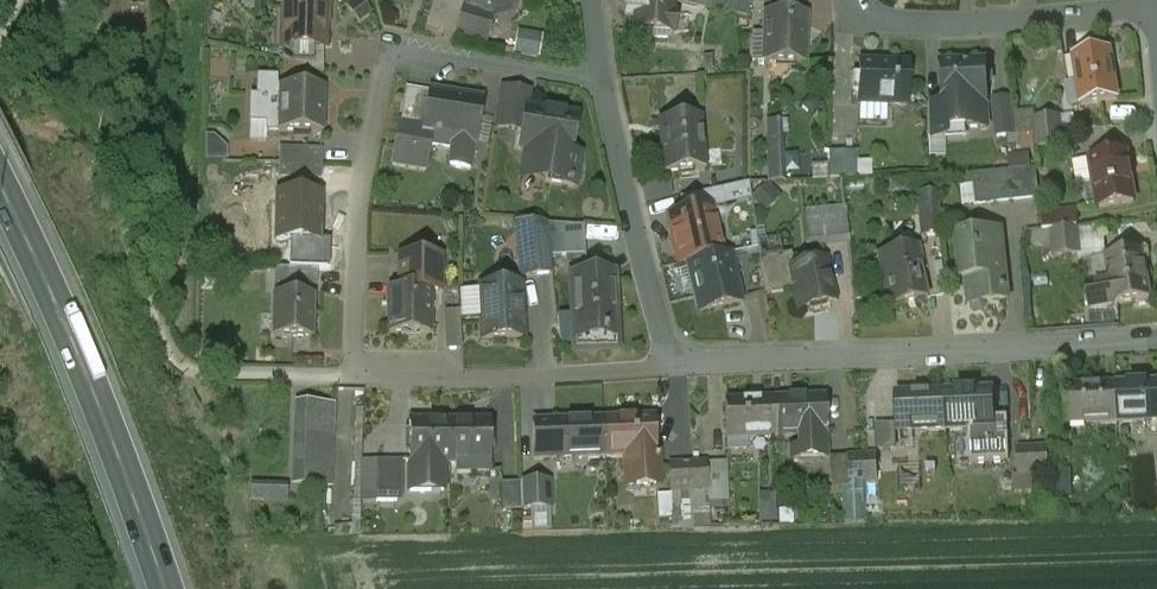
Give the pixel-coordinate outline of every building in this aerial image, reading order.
[(49,1),(55,5),(71,16),(82,0),(49,0),(49,1)] [(282,48),(322,49),(323,49),(324,13),(327,13),(328,0),(283,0),(282,48)] [(439,18),(429,15),(425,29),(453,36),(454,33),(462,7),(464,0),(444,0),(439,18)] [(462,7),(494,16),(511,11),(518,0),(464,0),(462,7)] [(635,30),(673,33),(673,15),(670,15),(671,0),(636,0),(635,30)] [(494,16),(462,7),(454,33),(486,42),(494,16)] [(806,15),(764,13),(762,64),(804,65),(806,15)] [(545,19),(522,15),(519,34),(543,37),(545,19)] [(322,49),(282,48),(281,62),(322,75),(322,49)] [(1109,50),(1073,56),(1077,84),(1067,86),(1070,104),(1080,103),(1081,105),(1117,99),(1109,50)] [(908,64),(858,62),(856,105),(907,106),(908,64)] [(984,63),(937,65),(939,104),(943,104),(944,130),(986,129),(985,103),(984,63)] [(322,88),(276,87),(276,77),(257,77),(256,97),(250,96),(249,121),(266,122),(266,131),(321,133),(322,88)] [(430,95),(405,91),(400,119),(425,123),(430,95)] [(481,101),(430,93),(430,95),(425,123),(400,119),(395,150),(426,155),(428,144),(451,148),(448,165),(469,168),(473,144),(481,101)] [(1008,100),(993,101),(995,121),(1010,120),(1008,100)] [(939,104),(926,104),(927,138),(944,138),(944,130),(943,104),(939,104)] [(576,116),(526,108),(520,150),(527,151),(569,158),(570,155),(576,116)] [(1058,117),(1033,119),(1035,134),(1060,132),(1058,117)] [(699,118),(659,121),(663,174),(704,171),(699,118)] [(232,119),(211,119),(211,144),(233,144),(232,119)] [(767,121),(770,182),(784,181),(781,120),(767,121)] [(1010,120),(995,121),(997,138),(1012,136),(1010,120)] [(1060,132),(1035,134),(1036,149),(1061,147),(1060,132)] [(320,150),(279,148),(278,163),(320,164),(320,150)] [(569,158),(527,151),(523,172),(545,175),(544,183),(572,187),(577,156),(570,155),(569,158)] [(855,151),(827,152),(828,179),(857,178),(855,151)] [(1125,153),(1089,159),(1094,188),(1084,190),(1087,207),(1097,206),(1097,208),(1133,202),(1125,153)] [(320,164),(278,163),(278,178),(319,179),(320,164)] [(1035,169),(1008,172),(1011,200),(1038,197),(1035,169)] [(1008,172),(989,174),(992,203),(1011,200),(1008,172)] [(721,189),(679,198),(683,213),(711,207),(711,209),(725,205),(721,189)] [(936,192),(917,194),(921,236),(941,234),(936,192)] [(319,196),(277,195),(276,240),(288,240),(317,241),(318,239),(319,196)] [(683,213),(667,217),(678,265),(687,263),(722,255),(711,209),(711,207),(683,213)] [(845,208),(803,212),(807,247),(848,242),(845,208)] [(750,216),(733,219),(736,235),(752,233),(750,216)] [(547,224),(514,222),(520,277),(552,273),(550,257),(547,224)] [(578,226),(547,224),(550,257),(579,255),(578,226)] [(230,226),(210,227),(210,250),(230,249),(230,226)] [(1100,226),(1051,231),(1053,256),(1078,254),(1078,262),(1082,262),(1106,258),(1105,257),(1100,226)] [(999,231),(960,235),(964,279),(965,279),(968,304),(970,304),(971,308),(974,311),(983,310),(986,307),(985,303),(1007,301),(999,231)] [(317,241),(288,240),(288,268),(316,269),(329,269),(330,239),(318,239),(317,241)] [(916,246),(877,255),(889,307),(928,298),(916,246)] [(1141,251),(1105,257),(1106,258),(1082,262),(1090,309),(1113,305),(1114,305),(1149,299),(1141,251)] [(722,255),(687,263),(698,312),(739,302),(728,253),(722,255)] [(789,254),(759,259),(763,291),(793,287),(793,286),(790,287),(786,270),(792,268),(789,254)] [(440,259),(399,258),(399,289),(430,289),(430,291),(439,291),(440,259)] [(792,268),(786,270),(790,287),(793,286),(793,287),(798,309),(833,301),(823,261),(792,268)] [(288,268),(275,268),(275,283),(316,285),(316,269),(288,268)] [(613,273),(571,275),(573,335),(615,333),(613,273)] [(521,286),(479,288),(481,338),(523,337),(521,286)] [(399,289),(389,289),(388,334),(429,334),(430,291),(430,289),(399,289)] [(311,296),(274,295),(273,337),(310,339),(311,296)] [(464,295),(450,296),(450,333),(465,333),(464,295)] [(615,333),(573,335),(574,351),(615,350),(615,333)] [(1114,386),(1116,422),(1156,421),(1156,384),(1114,386)] [(1114,386),(1065,388),(1067,424),(1116,422),(1114,386)] [(992,391),(943,393),(945,429),(967,428),(993,427),(993,418),(992,391)] [(943,393),(895,395),(896,431),(945,429),(943,393)] [(821,398),(773,400),(774,436),(790,436),(822,434),(823,434),(821,398)] [(773,400),(724,402),(725,438),(774,436),(773,400)] [(334,405),(295,404),(292,487),(331,488),(334,405)] [(651,418),(603,420),(604,456),(628,456),(653,455),(651,418)] [(993,427),(967,428),(969,463),(1008,461),(1006,418),(993,418),(993,427)] [(603,420),(554,422),(555,458),(604,456),(603,420)] [(448,422),(408,423),(408,463),(409,463),(409,491),(430,491),(430,463),(448,463),(448,422)] [(488,422),(448,422),(448,463),(468,463),(488,462),(488,422)] [(554,422),(533,423),(534,459),(555,458),(554,422)] [(822,434),(790,436),(791,459),(823,458),(822,434)] [(1031,449),(1016,450),(1017,475),(1032,474),(1031,449)] [(1048,474),(1046,449),(1031,449),(1032,474),(1048,474)] [(653,455),(628,456),(629,484),(655,483),(654,455),(653,455)] [(860,456),(845,457),(846,482),(847,482),(861,481),(860,456)] [(876,481),(875,456),(860,456),(861,481),(876,481)] [(845,457),(829,458),(830,489),(848,488),(847,482),(846,482),(845,457)] [(396,461),(376,461),(375,501),(396,502),(396,461)] [(488,462),(468,463),(468,472),(488,472),(488,462)] [(721,463),(705,464),(706,489),(722,488),(721,463)] [(690,464),(668,465),(669,490),(670,491),(691,490),(690,464)] [(705,464),(690,464),(691,490),(706,489),(705,464)] [(548,482),(520,483),(521,509),(549,508),(548,482)] [(520,483),(500,484),(501,510),(521,509),(520,483)] [(706,489),(691,490),(692,511),(692,512),(707,511),(706,489)] [(691,490),(670,491),(670,495),(657,497),(658,519),(671,518),(670,512),(692,511),(691,490)] [(287,498),(257,498),(257,523),(287,523),(287,498)]
